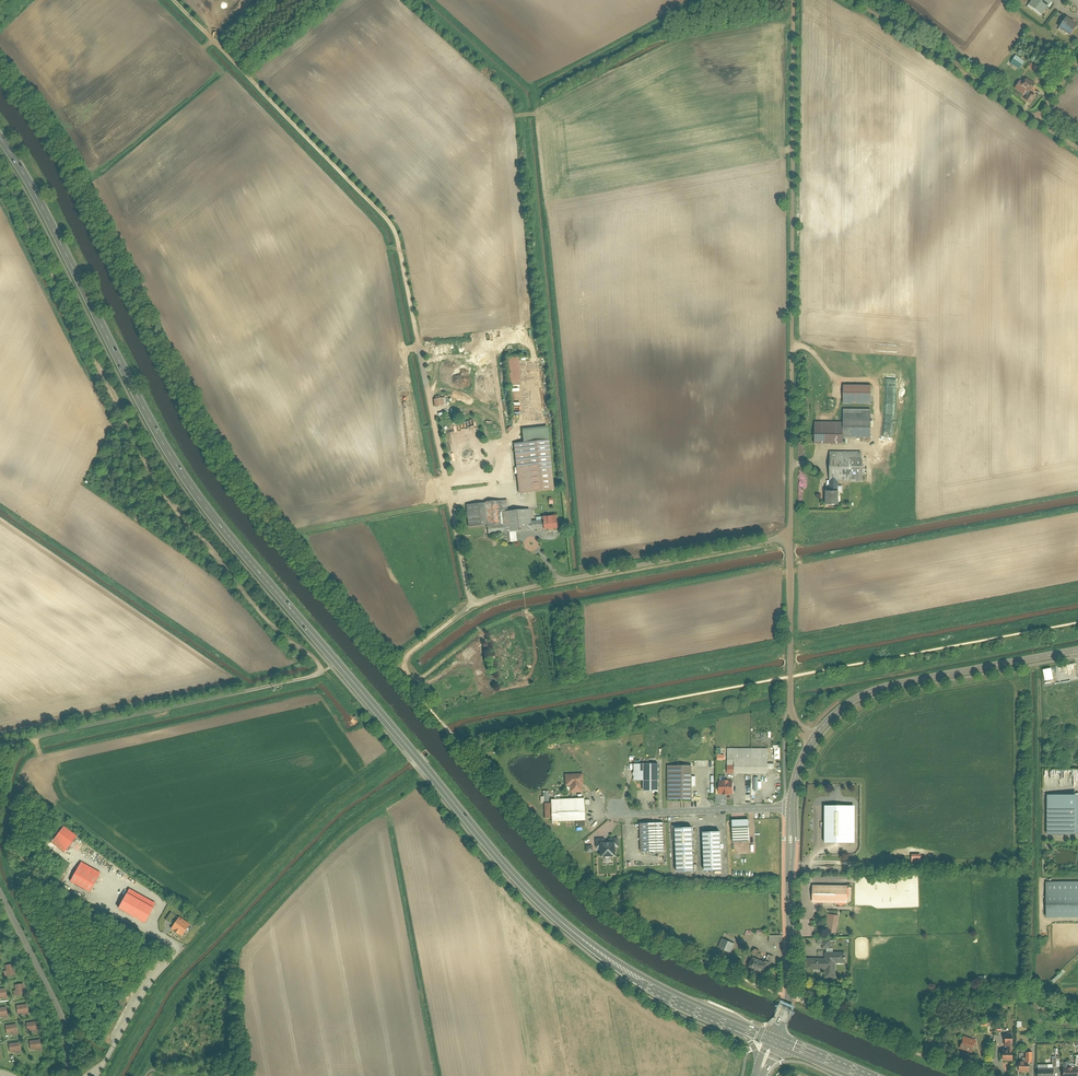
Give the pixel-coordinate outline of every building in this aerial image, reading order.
[(1028,4),(1042,14),(1052,0),(1031,0),(1028,4)] [(1067,15),(1059,26),(1070,34),(1077,23),(1067,15)] [(1025,61),(1016,54),(1009,64),(1019,70),(1025,61)] [(1014,88),(1023,94),(1026,90),(1029,92),(1030,91),(1035,83),(1026,77),(1023,82),(1020,80),(1014,88)] [(1037,95),(1030,91),(1029,92),(1028,94),(1026,95),(1023,99),(1032,104),(1037,95)] [(518,385),(516,357),(506,358),(508,385),(518,385)] [(896,374),(886,373),(886,400),(896,400),(896,374)] [(871,404),(871,385),(843,384),(842,404),(871,404)] [(442,398),(435,399),(436,406),(443,405),(442,398)] [(843,409),(843,421),(842,437),(870,437),(871,409),(843,409)] [(843,421),(814,421),(814,443),(842,444),(842,437),(843,421)] [(884,429),(893,430),(893,422),(884,421),(884,429)] [(545,429),(521,431),(523,442),(546,439),(545,429)] [(523,442),(514,443),(519,493),(555,489),(550,439),(546,439),(523,442)] [(861,452),(829,451),(829,490),(838,490),(838,481),(862,482),(863,460),(861,460),(861,452)] [(829,490),(825,490),(825,504),(838,504),(838,490),(829,490)] [(507,500),(466,504),(468,527),(487,525),(488,534),(502,532),(503,542),(517,541),(516,531),(544,528),(543,519),(532,520),(531,508),(508,510),(507,500)] [(543,516),(543,519),(544,528),(544,529),(558,527),(557,514),(543,516)] [(1052,668),(1043,669),(1043,680),(1053,679),(1052,668)] [(767,748),(727,748),(727,773),(767,774),(767,748)] [(657,764),(633,765),(633,780),(642,780),(642,792),(658,792),(657,764)] [(692,767),(666,767),(666,800),(692,800),(692,767)] [(583,774),(564,774),(565,785),(570,785),(570,793),(581,793),(581,785),(583,784),(583,774)] [(733,781),(718,781),(718,793),(732,794),(733,781)] [(539,796),(540,802),(548,801),(548,791),(541,791),(542,796),(539,796)] [(1047,794),(1047,833),(1077,833),(1077,831),(1077,794),(1047,794)] [(584,798),(551,800),(552,822),(585,821),(584,798)] [(854,805),(824,805),(824,842),(854,843),(854,805)] [(748,819),(731,820),(732,842),(749,841),(748,819)] [(664,822),(640,823),(641,851),(664,851),(664,822)] [(78,836),(64,825),(51,842),(65,853),(78,836)] [(692,827),(675,828),(677,871),(694,871),(692,827)] [(719,831),(701,831),(703,871),(721,870),(719,831)] [(604,839),(595,839),(596,847),(600,847),(600,857),(614,856),(614,848),(618,848),(618,839),(608,839),(608,842),(604,842),(604,839)] [(920,863),(920,854),(910,854),(910,863),(920,863)] [(70,881),(90,892),(101,872),(81,861),(70,881)] [(1045,882),(1046,917),(1077,917),(1077,881),(1045,882)] [(846,885),(811,884),(810,902),(846,903),(846,885)] [(156,903),(129,888),(118,908),(145,923),(156,903)] [(179,917),(171,912),(166,920),(173,925),(179,917)] [(839,915),(827,913),(824,932),(836,934),(839,915)] [(191,924),(179,916),(179,917),(173,925),(171,929),(182,936),(191,924)] [(735,944),(721,938),(717,947),(731,953),(735,944)] [(824,958),(806,958),(806,970),(824,970),(824,980),(836,980),(836,963),(845,964),(845,952),(824,952),(824,958)] [(768,963),(752,957),(748,967),(764,973),(768,963)] [(6,971),(4,972),(4,977),(17,975),(16,965),(6,966),(6,971)] [(16,991),(13,991),(14,997),(26,995),(25,985),(16,986),(16,991)] [(0,990),(0,999),(2,999),(2,1001),(9,1000),(7,989),(0,990)] [(29,1005),(16,1007),(18,1015),(24,1014),(24,1017),(30,1016),(29,1005)] [(0,1009),(0,1017),(3,1017),(4,1020),(10,1019),(8,1008),(0,1009)] [(38,1023),(26,1024),(28,1033),(33,1032),(34,1034),(40,1033),(38,1023)] [(18,1024),(5,1026),(6,1035),(13,1034),(14,1036),(19,1036),(18,1024)] [(1009,1046),(1009,1049),(1004,1049),(1004,1060),(1013,1060),(1013,1031),(1006,1032),(1006,1046),(1009,1046)] [(976,1040),(965,1036),(961,1047),(972,1051),(976,1040)] [(41,1040),(29,1042),(31,1050),(37,1049),(38,1053),(43,1052),(41,1040)] [(21,1043),(9,1044),(10,1053),(16,1053),(17,1055),(23,1055),(21,1043)] [(1064,1067),(1064,1075),(1077,1075),(1077,1067),(1064,1067)] [(1039,1075),(1054,1075),(1054,1068),(1039,1068),(1039,1075)]
